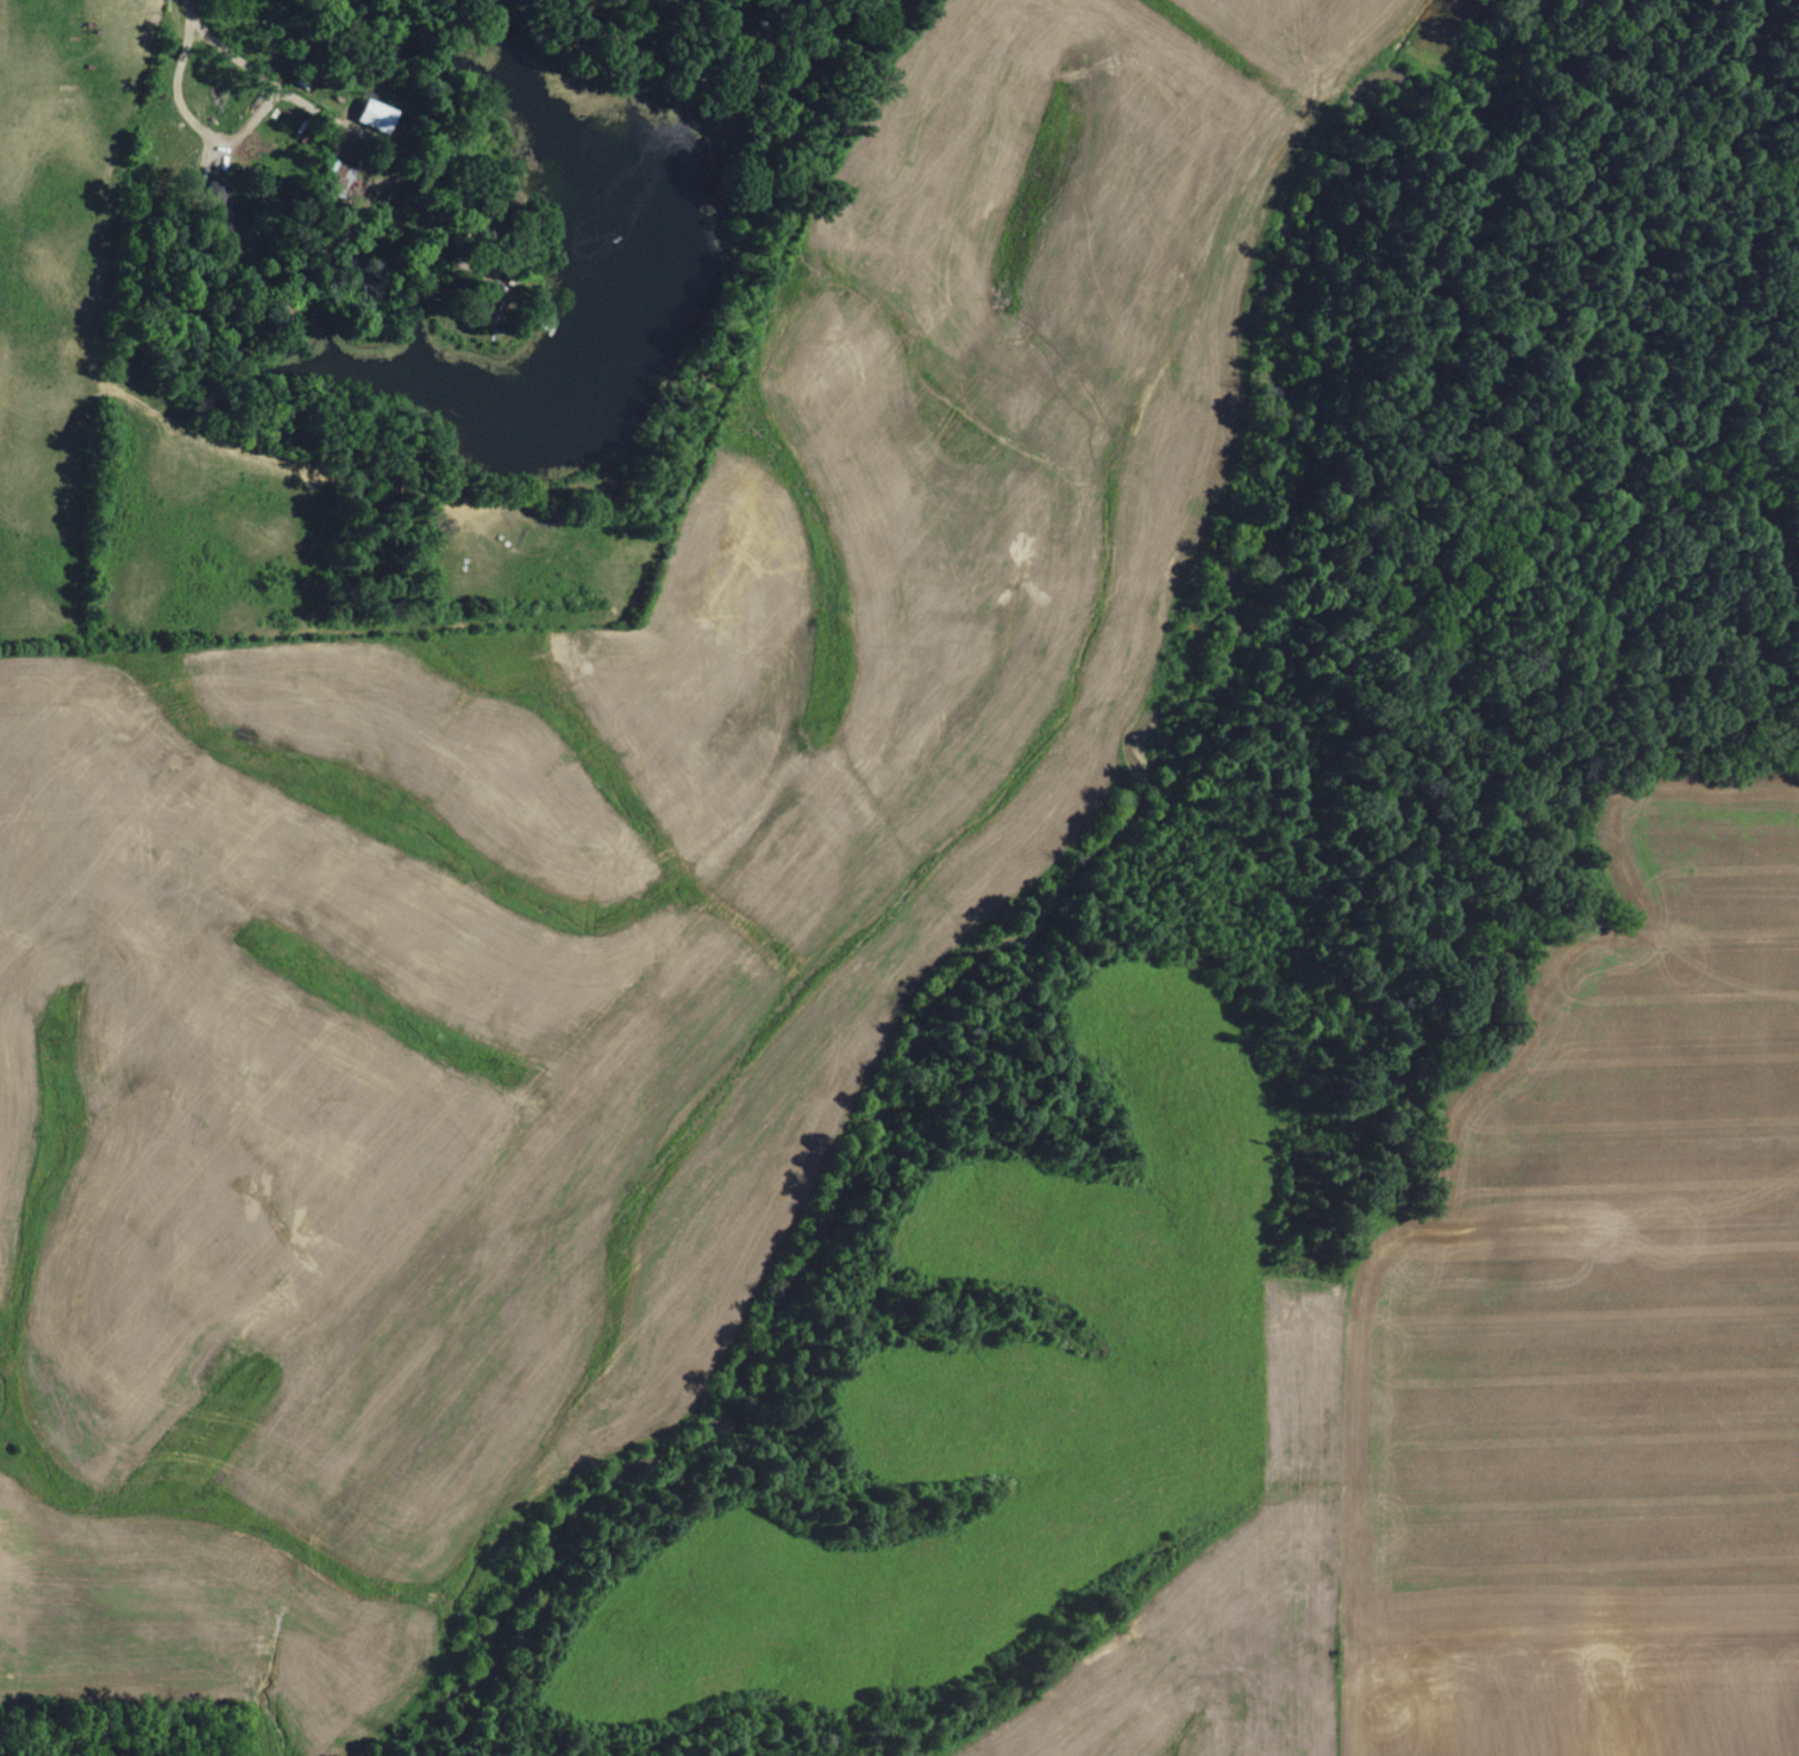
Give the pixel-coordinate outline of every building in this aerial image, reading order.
[(204,180),(206,234),(227,234),(225,180),(204,180)]
